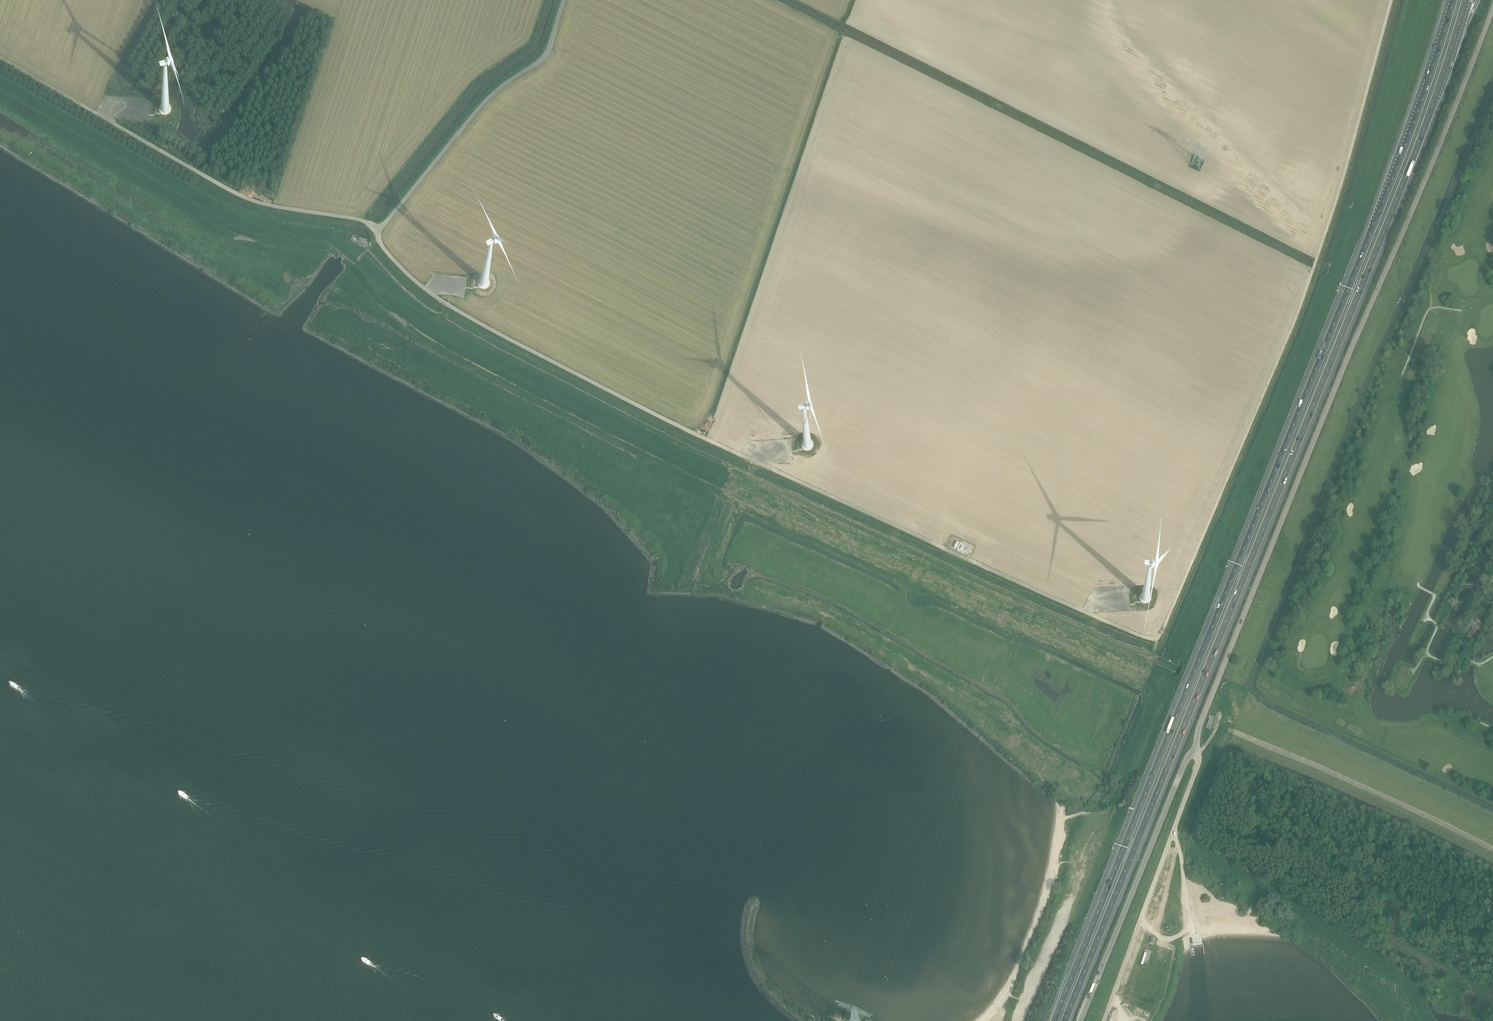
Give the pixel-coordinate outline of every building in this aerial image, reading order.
[(158,110),(159,112),(161,114),(163,116),(166,116),(168,115),(170,113),(171,111),(171,108),(170,106),(169,104),(166,103),(164,103),(162,104),(160,105),(159,108),(158,110)] [(487,289),(488,287),(489,285),(489,282),(488,280),(487,279),(484,278),(482,278),(480,279),(478,281),(477,283),(477,285),(478,287),(480,289),(482,290),(485,290),(487,289)] [(802,444),(802,446),(803,448),(805,450),(807,450),(810,450),(812,448),(813,447),(813,444),(813,442),(812,440),(810,439),(808,438),(805,439),(804,440),(802,442),(802,444)] [(1140,598),(1141,601),(1142,602),(1144,603),(1146,604),(1148,603),(1150,602),(1151,600),(1152,597),(1151,595),(1149,594),(1148,592),(1145,592),(1143,593),(1141,594),(1140,596),(1140,598)] [(1209,719),(1206,728),(1210,730),(1212,725),(1215,718),(1209,715),(1209,717),(1209,719)]
